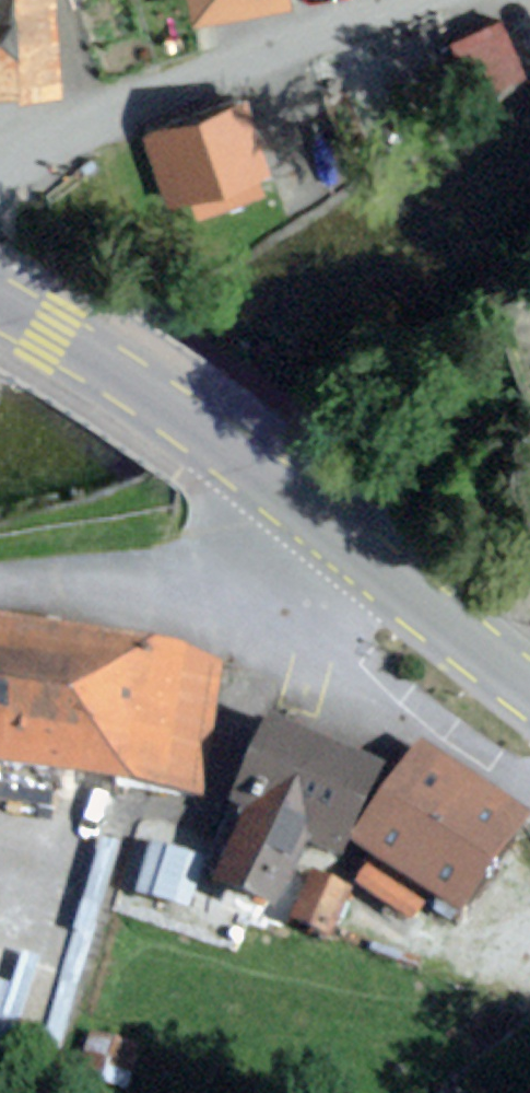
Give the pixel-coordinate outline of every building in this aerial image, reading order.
[(43,101),(38,0),(0,0),(0,103),(43,101)] [(170,22),(272,4),(271,0),(166,0),(170,22)] [(232,103),(132,138),(164,230),(265,194),(232,103)] [(206,667),(0,641),(0,786),(188,810),(206,667)] [(349,822),(363,786),(243,739),(186,887),(202,893),(197,906),(260,931),(285,866),(326,882),(333,864),(349,822)] [(349,822),(333,864),(355,878),(345,894),(405,933),(422,907),(454,928),(517,832),(395,752),(349,822)] [(331,902),(300,889),(280,936),(312,949),(331,902)] [(519,1017),(529,1034),(529,1009),(519,1017)]
